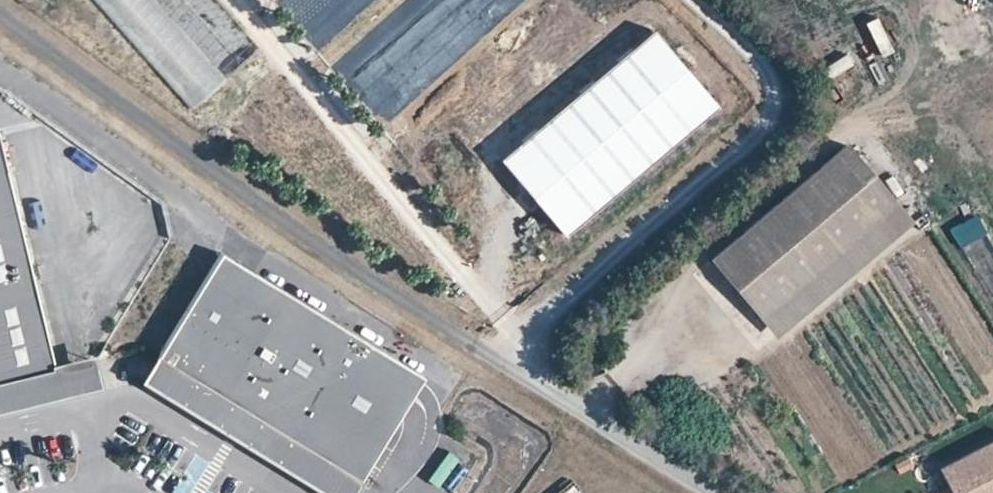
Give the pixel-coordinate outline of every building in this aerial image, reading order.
[(231,73),(154,0),(90,0),(200,105),(231,73)] [(565,244),(718,115),(653,39),(500,168),(565,244)] [(0,142),(0,385),(55,372),(0,142)] [(712,260),(761,319),(895,209),(847,150),(712,260)] [(761,319),(777,339),(911,229),(895,209),(761,319)] [(958,250),(985,236),(974,216),(947,230),(958,250)] [(370,463),(423,376),(221,252),(155,359),(242,411),(231,429),(264,449),(275,432),(358,483),(370,463)] [(155,359),(144,378),(236,434),(333,492),(352,492),(358,483),(275,432),(264,449),(231,429),(242,411),(155,359)] [(60,393),(55,372),(0,385),(0,408),(60,393)] [(941,474),(950,492),(992,492),(992,448),(941,474)] [(459,491),(473,464),(445,450),(431,477),(459,491)] [(557,492),(581,492),(574,482),(557,492)]
